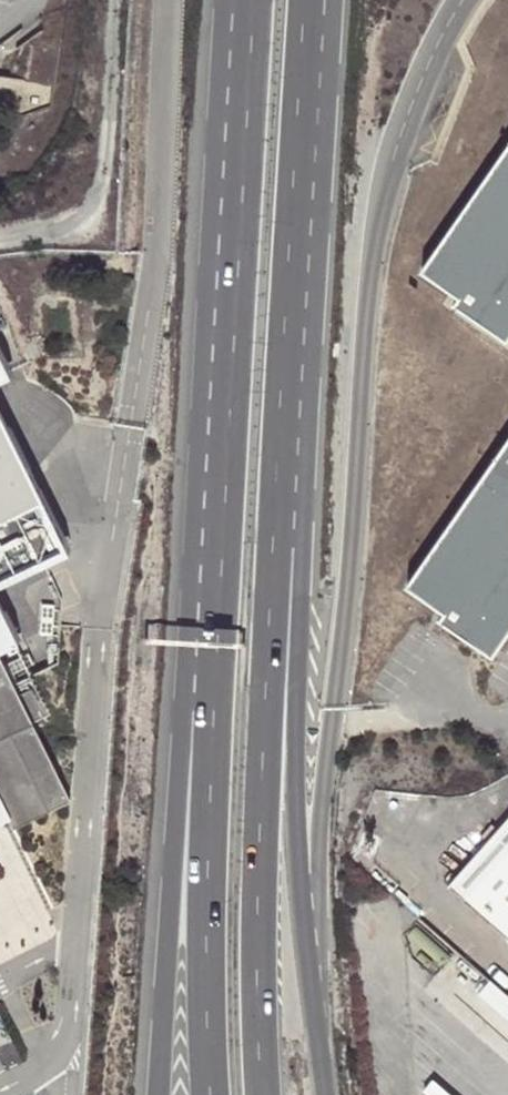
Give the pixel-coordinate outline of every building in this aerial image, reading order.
[(422,268),(451,290),(455,293),(458,295),(454,303),(507,340),(507,339),(507,145),(422,268)] [(404,583),(442,610),(437,617),(491,655),(507,630),(507,435),(404,583)] [(12,637),(0,612),(0,644),(12,637)] [(9,734),(51,713),(37,686),(15,697),(0,668),(0,739),(9,734)] [(31,805),(7,817),(13,828),(48,810),(9,734),(0,739),(0,744),(31,805)] [(4,810),(7,817),(31,805),(0,744),(0,812),(4,810)] [(451,884),(467,897),(463,901),(507,941),(507,823),(451,884)] [(478,997),(507,1024),(507,998),(490,983),(478,997)]
